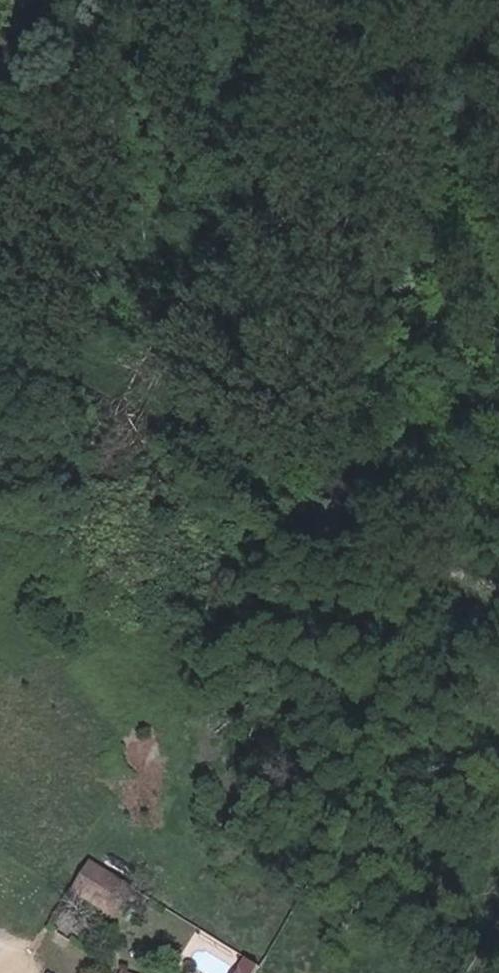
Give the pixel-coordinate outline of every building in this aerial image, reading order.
[(75,885),(71,891),(98,906),(102,900),(107,902),(120,881),(90,864),(88,863),(75,885)] [(133,889),(120,881),(107,902),(102,900),(98,906),(117,916),(133,889)] [(236,972),(256,972),(261,962),(246,954),(236,972)]
